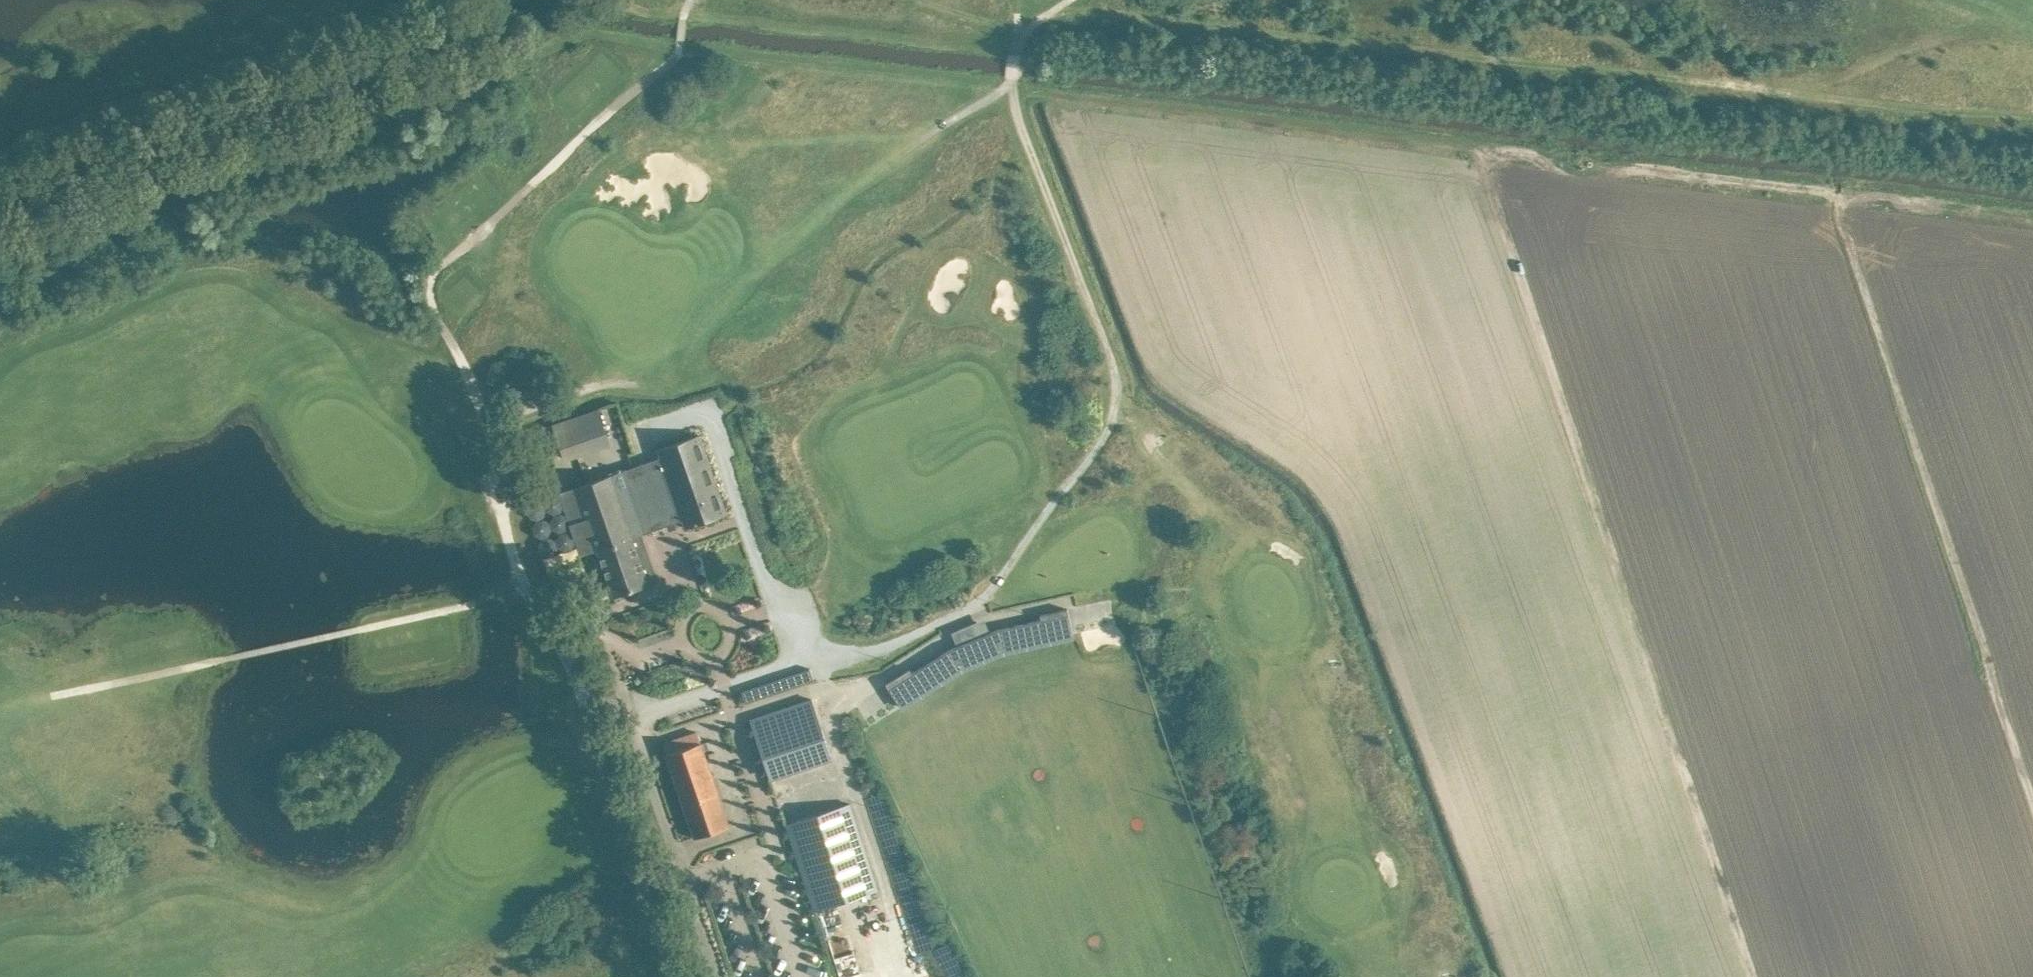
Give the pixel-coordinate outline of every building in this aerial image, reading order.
[(2025,223),(2032,224),(2032,211),(2028,210),(2025,223)] [(591,382),(544,397),(555,431),(602,415),(591,382)] [(617,422),(544,448),(587,572),(603,566),(613,597),(650,584),(649,583),(658,580),(642,535),(682,521),(685,529),(728,514),(700,435),(657,450),(660,458),(633,468),(617,422)] [(909,669),(886,683),(900,705),(901,704),(923,691),(911,673),(909,669)] [(772,776),(830,757),(811,699),(752,719),(772,776)] [(695,837),(714,831),(730,825),(707,759),(717,755),(712,738),(666,753),(695,837)] [(839,902),(878,889),(850,803),(786,824),(814,910),(839,902)]
